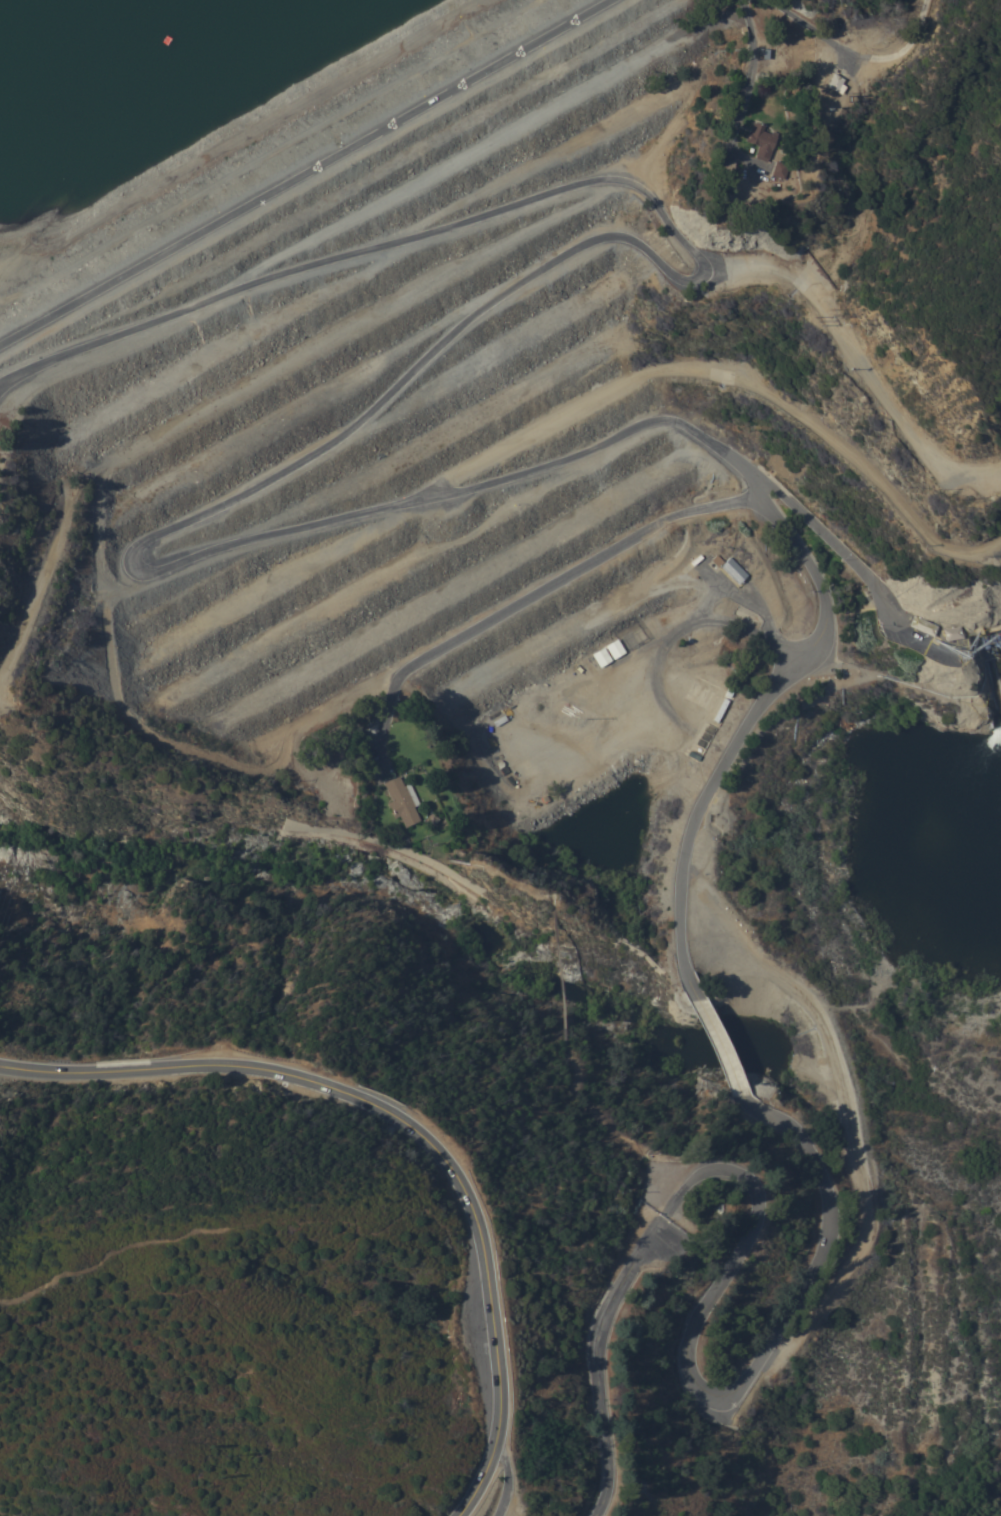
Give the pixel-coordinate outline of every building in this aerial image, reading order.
[(836,91),(825,84),(834,72),(844,79),(836,91)] [(753,121),(765,125),(764,128),(777,132),(767,161),(755,157),(756,154),(755,153),(758,145),(746,141),(753,121)] [(776,160),(788,164),(784,178),(771,174),(776,160)] [(749,575),(739,584),(721,565),(731,556),(749,575)] [(954,629),(956,641),(939,644),(937,632),(954,629)] [(718,722),(713,720),(725,697),(730,700),(718,722)] [(403,786),(410,782),(419,802),(413,805),(420,820),(404,827),(399,816),(393,818),(386,803),(391,800),(383,783),(399,776),(403,786)]
